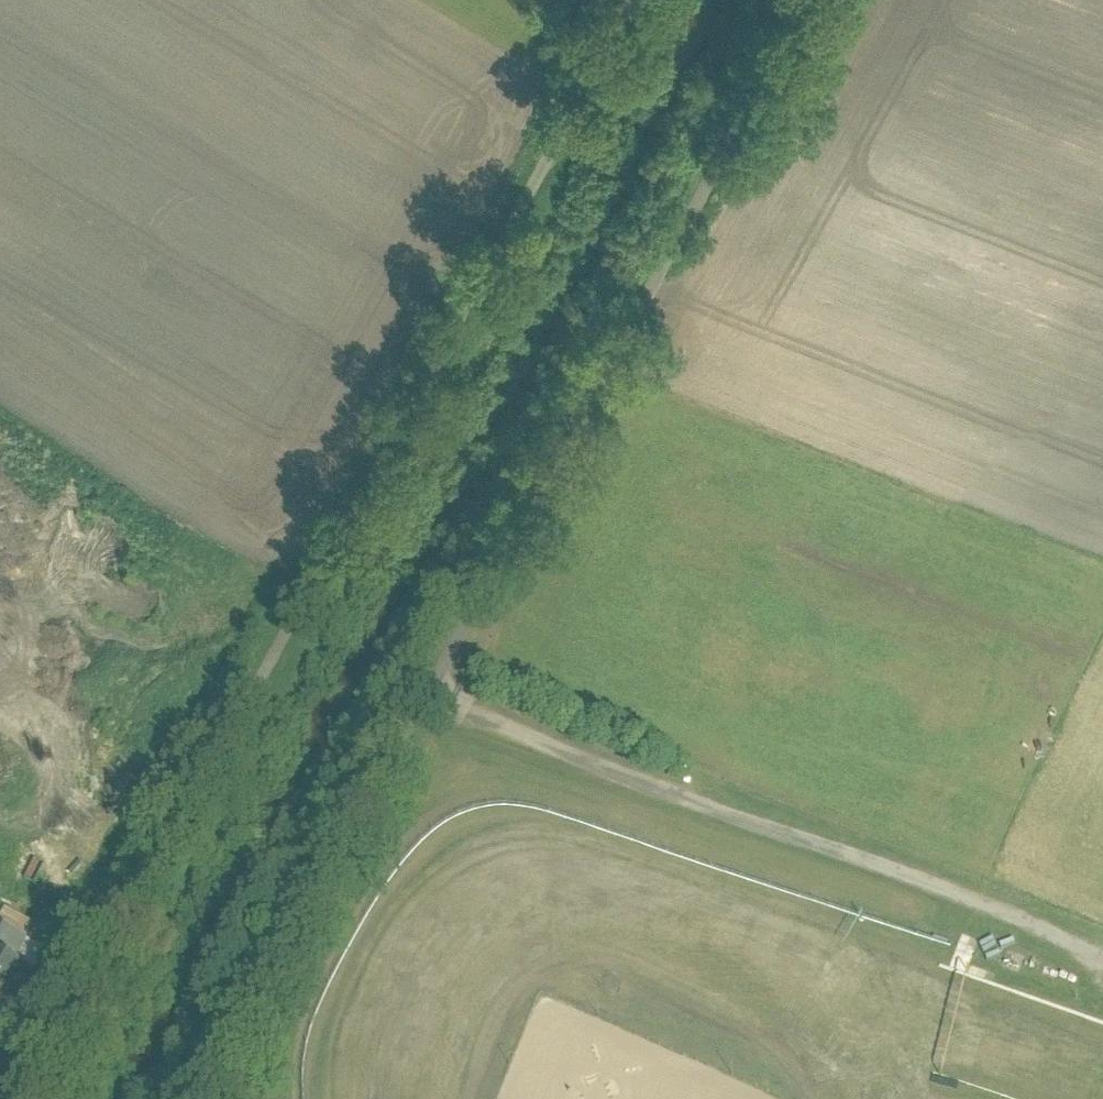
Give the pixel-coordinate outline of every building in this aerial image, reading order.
[(51,948),(3,923),(0,929),(0,1006),(16,1014),(51,948)] [(9,1071),(0,1067),(0,1090),(9,1071)]
